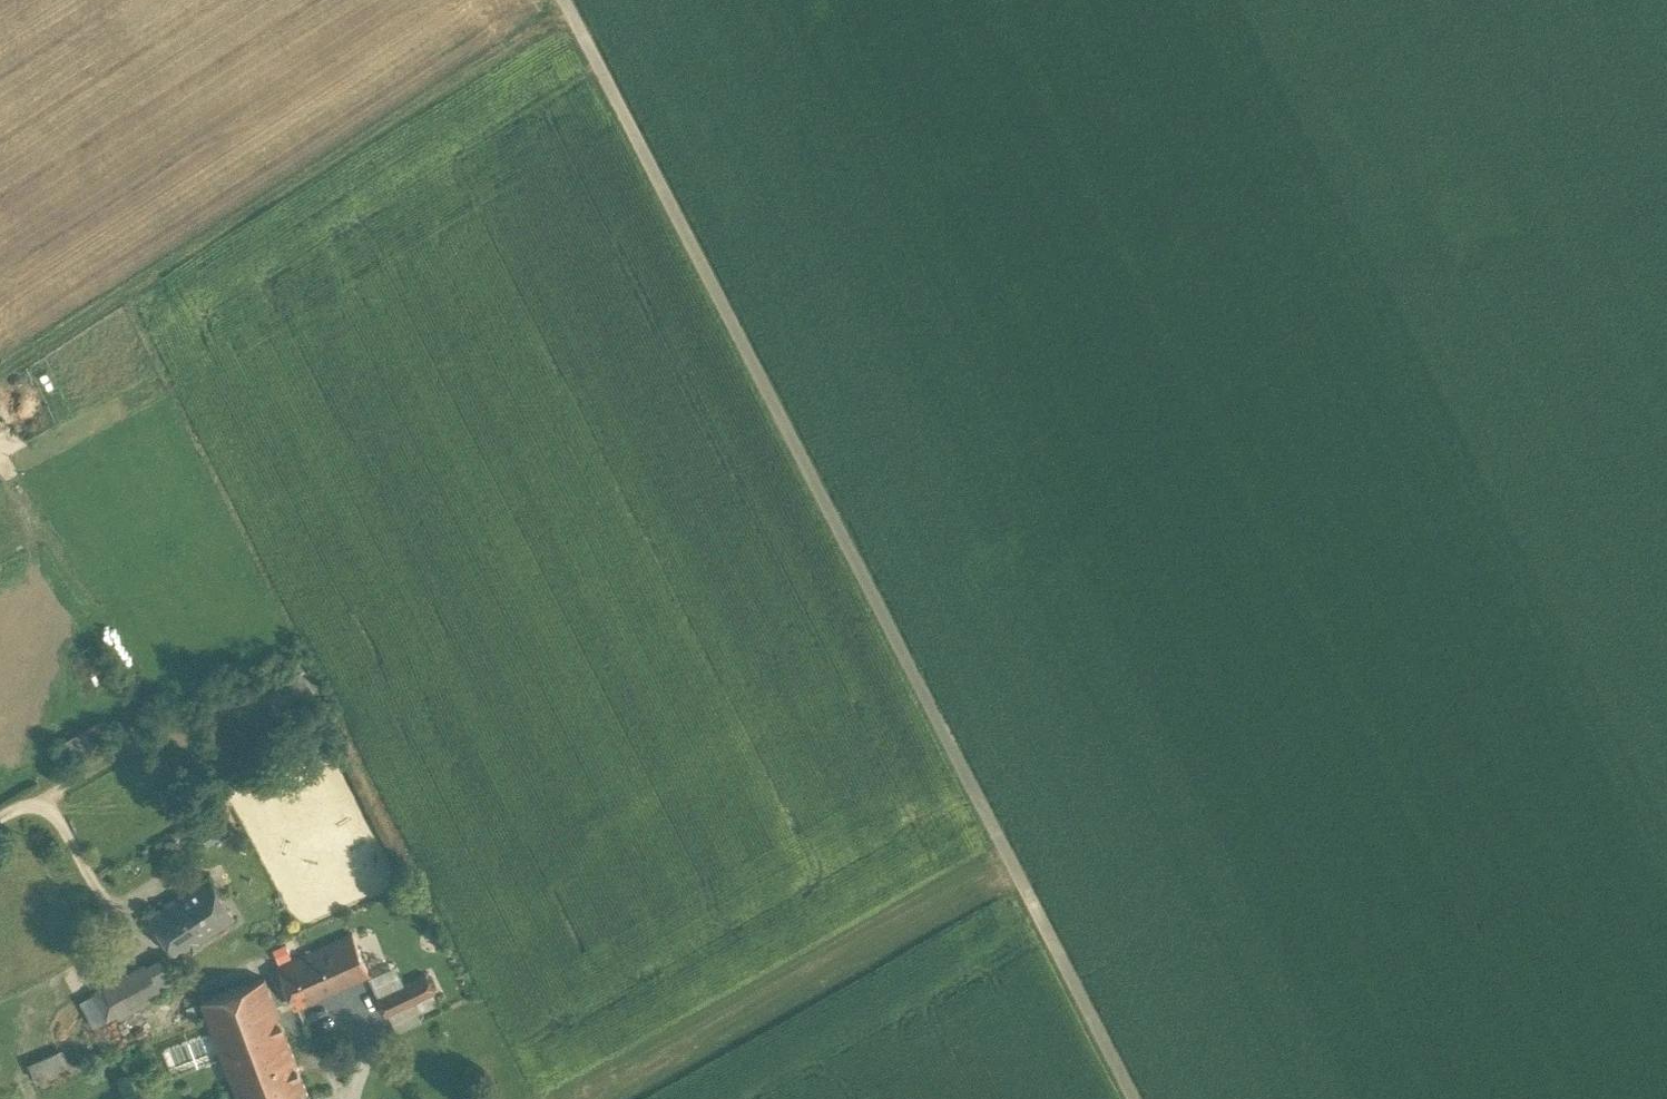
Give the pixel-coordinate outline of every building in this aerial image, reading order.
[(264,715),(316,696),(306,668),(254,687),(264,715)] [(227,856),(152,906),(185,955),(260,905),(227,856)] [(356,927),(283,957),(302,1004),(375,974),(356,927)] [(166,950),(109,980),(124,1009),(181,979),(166,950)] [(207,992),(248,1098),(319,1098),(269,968),(207,992)] [(434,968),(384,988),(393,1011),(443,991),(434,968)] [(31,1057),(35,1073),(68,1065),(65,1049),(31,1057)]
